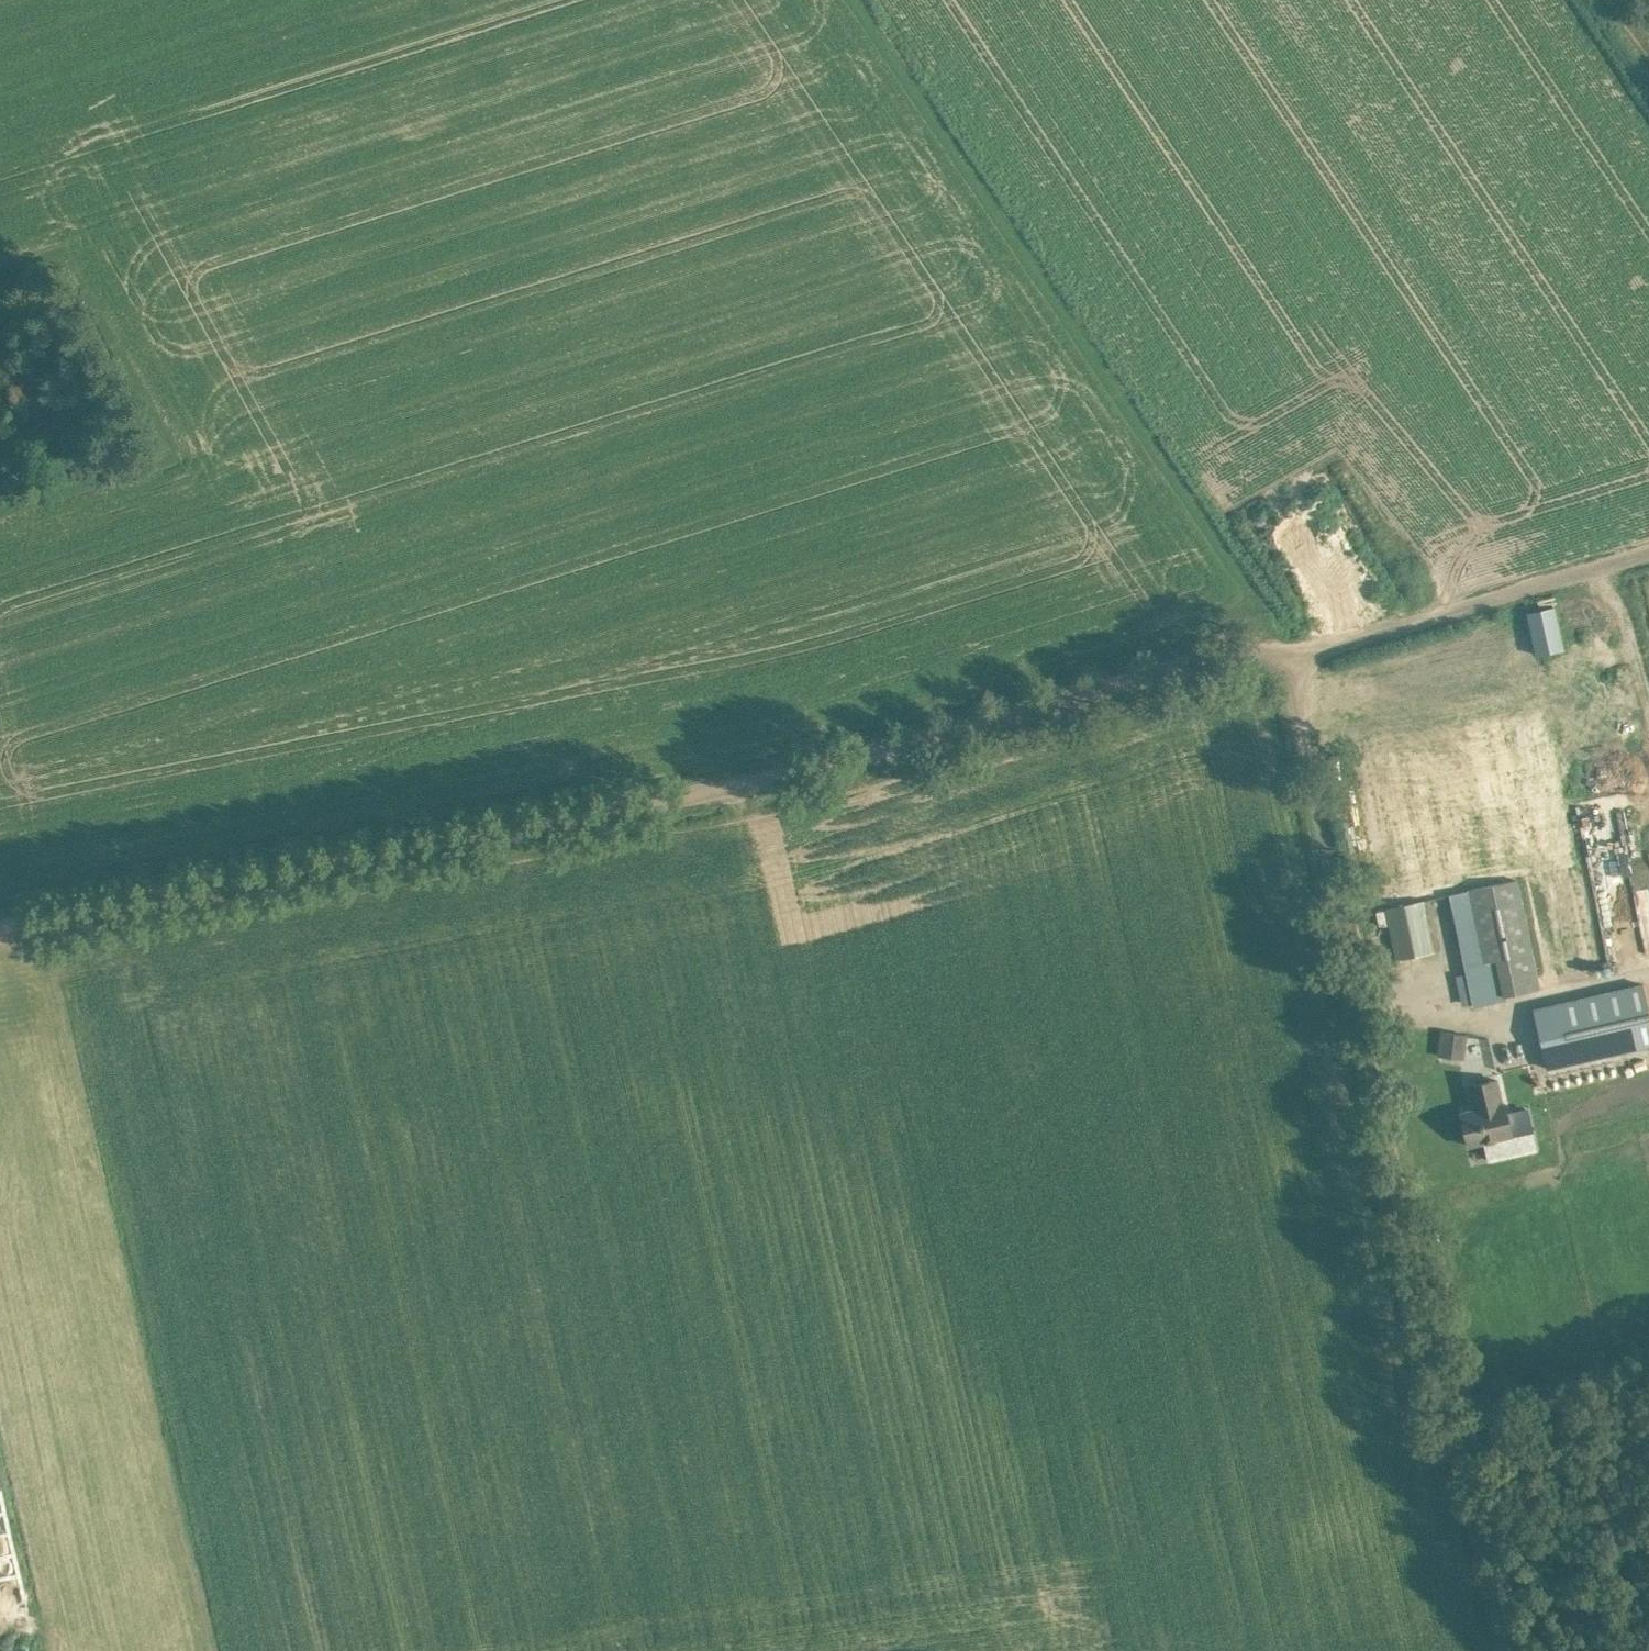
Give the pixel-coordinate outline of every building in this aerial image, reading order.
[(1554,605),(1535,609),(1545,652),(1564,648),(1554,605)] [(1537,863),(1555,859),(1514,661),(1496,665),(1537,863)] [(1514,868),(1534,863),(1494,666),(1474,670),(1514,868)] [(1451,674),(1493,872),(1512,868),(1471,670),(1451,674)] [(1431,885),(1449,882),(1407,686),(1389,690),(1431,885)] [(1367,695),(1408,890),(1428,886),(1388,690),(1367,695)] [(1583,814),(1605,952),(1618,950),(1619,953),(1643,949),(1621,808),(1583,814)] [(1559,870),(1579,969),(1597,965),(1577,867),(1559,870)] [(1559,973),(1578,969),(1558,871),(1539,875),(1559,973)] [(1466,890),(1449,893),(1464,968),(1472,1006),(1507,1000),(1506,995),(1538,988),(1516,880),(1466,890)] [(1395,959),(1434,951),(1423,899),(1384,907),(1385,909),(1388,923),(1395,959)] [(1385,909),(1377,911),(1379,925),(1388,923),(1385,909)] [(1642,983),(1534,1008),(1548,1067),(1648,1044),(1648,1011),(1642,983)] [(1464,1059),(1467,1034),(1440,1030),(1437,1055),(1464,1059)] [(1473,1108),(1461,1111),(1468,1144),(1482,1141),(1484,1150),(1486,1158),(1536,1147),(1534,1138),(1526,1104),(1505,1109),(1503,1101),(1502,1101),(1496,1078),(1489,1080),(1467,1085),(1473,1108)]
